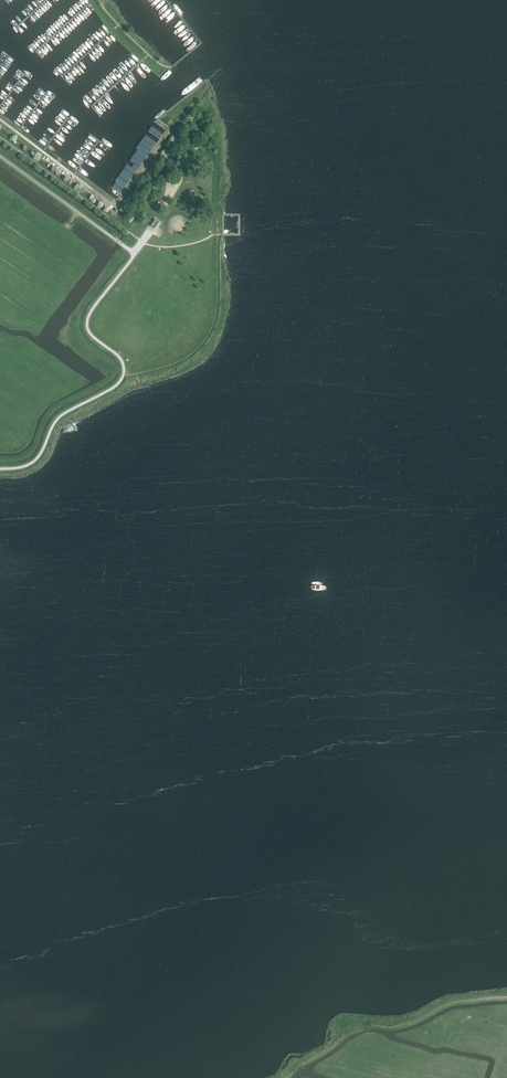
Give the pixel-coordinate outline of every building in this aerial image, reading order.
[(155,220),(151,226),(154,229),(159,223),(155,220)]
